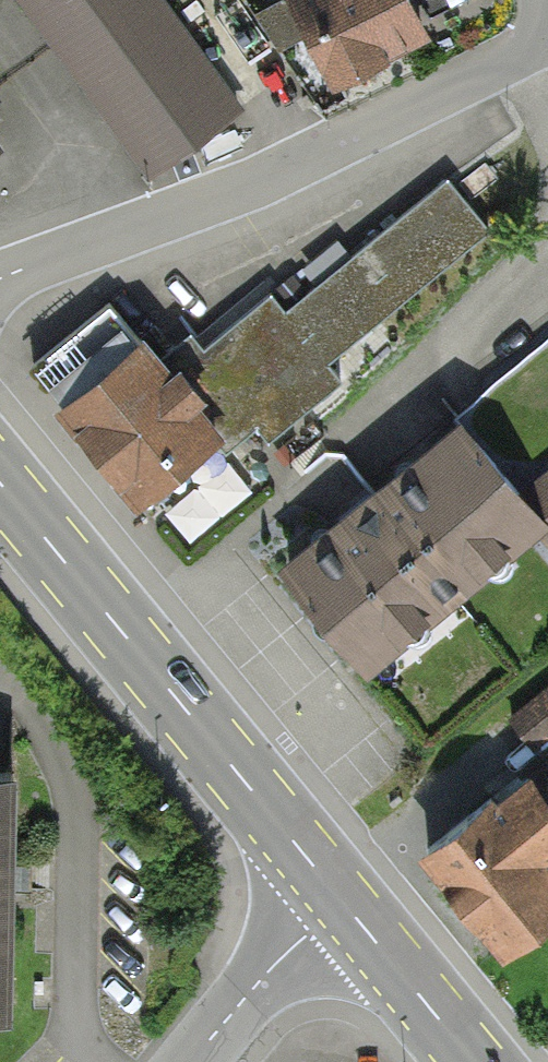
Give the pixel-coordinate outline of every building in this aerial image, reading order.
[(173,0),(28,0),(150,168),(245,100),(173,0)] [(339,86),(429,43),(408,0),(298,0),(339,86)] [(0,112),(0,148),(17,136),(0,112)] [(166,376),(107,306),(42,360),(157,495),(488,218),(450,173),(284,313),(267,292),(166,376)] [(527,494),(460,415),(277,569),(367,675),(536,532),(547,546),(547,476),(527,494)] [(518,718),(547,753),(547,692),(518,718)] [(16,770),(0,770),(0,1018),(11,1018),(16,770)] [(547,915),(547,804),(521,772),(419,857),(501,955),(547,915)]
